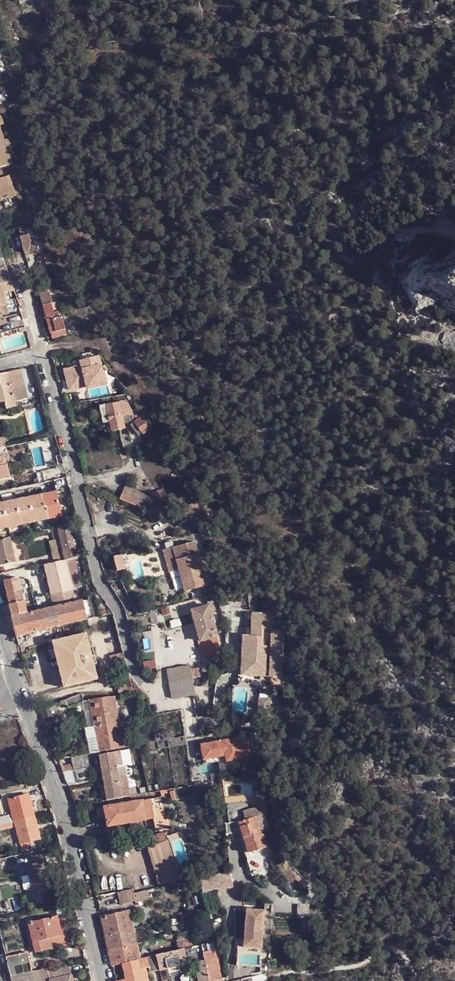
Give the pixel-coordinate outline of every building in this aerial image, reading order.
[(18,191),(12,175),(19,173),(0,121),(0,198),(18,191)] [(29,234),(20,236),(25,253),(28,252),(31,241),(29,234)] [(2,284),(11,281),(6,266),(3,267),(0,260),(0,285),(2,284)] [(40,292),(43,303),(51,301),(52,301),(49,289),(40,292)] [(51,301),(43,303),(51,331),(66,326),(63,315),(60,314),(58,309),(54,310),(51,301)] [(8,313),(7,304),(0,305),(0,318),(2,318),(1,315),(8,313)] [(66,326),(51,331),(52,336),(67,332),(66,326)] [(87,377),(103,373),(100,357),(83,361),(84,367),(87,377)] [(87,377),(84,367),(67,371),(72,391),(89,387),(88,383),(87,377)] [(16,403),(29,400),(21,370),(9,373),(16,403)] [(9,373),(1,375),(2,379),(3,383),(5,390),(3,391),(5,399),(8,409),(17,407),(16,403),(9,373)] [(105,380),(103,373),(87,377),(88,383),(105,380)] [(120,403),(124,417),(134,415),(131,400),(120,403)] [(114,432),(122,431),(126,430),(124,417),(120,403),(108,405),(112,422),(114,432)] [(108,405),(101,407),(105,424),(112,422),(108,405)] [(52,418),(50,410),(43,412),(41,413),(43,419),(52,418)] [(145,434),(151,429),(143,418),(136,422),(145,434)] [(107,434),(114,432),(112,422),(105,424),(107,434)] [(156,435),(160,434),(156,429),(154,427),(151,429),(156,435)] [(57,437),(55,429),(48,430),(50,438),(57,437)] [(133,445),(129,429),(126,430),(122,431),(125,446),(133,445)] [(173,452),(168,446),(161,450),(166,457),(173,452)] [(0,467),(0,473),(2,481),(19,477),(16,463),(0,467)] [(191,477),(185,482),(194,496),(204,494),(191,477)] [(121,500),(142,509),(147,496),(126,486),(121,500)] [(170,490),(147,496),(142,509),(173,501),(170,490)] [(58,494),(58,491),(0,503),(0,506),(58,494)] [(58,494),(0,506),(0,528),(63,515),(58,494)] [(63,515),(0,528),(0,531),(63,517),(63,515)] [(65,526),(59,528),(61,537),(64,550),(66,560),(67,562),(78,559),(71,525),(65,526)] [(59,528),(51,530),(53,538),(61,537),(59,528)] [(61,537),(53,538),(49,540),(54,563),(59,562),(66,560),(64,550),(61,537)] [(0,542),(0,560),(1,566),(16,563),(10,540),(0,542)] [(171,572),(180,568),(178,560),(190,557),(199,555),(195,542),(165,550),(171,572)] [(115,569),(124,567),(121,551),(112,553),(115,569)] [(180,568),(187,591),(206,586),(201,568),(203,568),(199,555),(190,557),(178,560),(180,568)] [(78,559),(67,562),(73,590),(87,588),(81,559),(78,559)] [(51,595),(73,591),(73,590),(67,562),(66,560),(59,562),(54,563),(45,565),(51,595)] [(19,578),(5,581),(5,582),(18,637),(87,619),(84,601),(76,602),(54,607),(27,614),(19,578)] [(73,591),(51,595),(54,607),(76,602),(73,591)] [(204,641),(220,636),(212,605),(195,610),(203,641),(204,641)] [(253,636),(245,636),(243,669),(259,670),(258,676),(283,678),(286,630),(274,630),(275,615),(255,614),(254,629),(258,630),(258,636),(253,636)] [(86,634),(56,641),(66,681),(96,674),(94,667),(91,667),(87,650),(89,649),(86,634)] [(220,636),(204,641),(207,653),(208,655),(209,654),(224,650),(220,636)] [(259,670),(243,669),(245,636),(242,636),(240,675),(247,676),(258,676),(259,670)] [(56,641),(52,643),(62,682),(66,681),(56,641)] [(224,650),(209,654),(210,659),(225,655),(224,650)] [(128,668),(124,654),(112,658),(115,671),(128,668)] [(191,660),(173,662),(179,697),(196,694),(194,678),(203,676),(202,667),(192,669),(191,660)] [(76,697),(66,700),(68,706),(78,703),(76,697)] [(120,723),(116,702),(116,698),(90,702),(92,713),(95,727),(120,723)] [(271,699),(260,699),(260,716),(270,717),(271,699)] [(92,713),(90,702),(83,703),(85,714),(92,713)] [(41,709),(45,720),(62,713),(59,703),(47,708),(46,707),(41,709)] [(99,753),(122,748),(125,748),(121,727),(120,723),(95,727),(96,738),(99,753)] [(95,727),(86,729),(88,740),(96,738),(95,727)] [(143,738),(144,745),(157,742),(156,736),(143,738)] [(88,740),(90,752),(94,751),(94,754),(99,753),(96,738),(88,740)] [(219,740),(201,744),(205,763),(219,761),(221,771),(253,765),(252,756),(251,756),(249,740),(240,742),(239,739),(219,743),(219,740)] [(0,742),(0,764),(9,763),(7,742),(0,742)] [(115,753),(100,755),(108,800),(124,798),(115,753)] [(88,755),(73,758),(74,765),(76,771),(92,768),(94,768),(91,754),(88,755)] [(74,765),(63,768),(65,774),(76,771),(74,765)] [(65,774),(69,783),(94,777),(92,768),(76,771),(65,774)] [(14,817),(16,822),(35,817),(30,794),(10,799),(14,817)] [(144,801),(147,820),(155,819),(167,817),(167,816),(165,810),(163,797),(144,801)] [(109,827),(147,820),(144,801),(105,807),(109,827)] [(263,814),(265,814),(262,805),(241,812),(244,821),(241,822),(251,852),(270,846),(265,831),(263,832),(258,816),(263,814)] [(14,817),(11,817),(9,813),(1,816),(2,818),(0,819),(0,825),(16,822),(14,817)] [(265,831),(269,830),(263,814),(258,816),(263,832),(265,831)] [(158,832),(171,830),(169,815),(167,816),(167,817),(155,819),(158,832)] [(35,817),(16,822),(17,827),(21,844),(31,841),(40,839),(35,817)] [(0,825),(2,830),(17,827),(16,822),(0,825)] [(251,852),(241,822),(239,823),(250,856),(252,855),(251,852)] [(167,833),(154,836),(156,844),(168,840),(167,833)] [(156,844),(154,836),(146,839),(148,846),(156,844)] [(177,858),(171,840),(168,840),(156,844),(148,846),(153,864),(177,858)] [(33,849),(31,841),(21,844),(23,851),(33,849)] [(177,858),(153,864),(159,871),(163,887),(184,882),(177,858)] [(28,865),(33,887),(34,893),(49,890),(45,877),(48,876),(45,861),(28,865)] [(233,871),(202,878),(205,890),(236,883),(233,871)] [(122,903),(136,900),(135,894),(134,890),(119,893),(122,903)] [(150,890),(135,894),(136,900),(136,903),(151,899),(150,890)] [(308,903),(298,903),(298,927),(308,927),(308,903)] [(270,948),(274,905),(267,904),(267,910),(249,908),(245,946),(270,948)] [(102,916),(106,936),(134,930),(130,910),(102,916)] [(63,935),(59,916),(30,923),(34,942),(51,938),(63,935)] [(217,942),(213,927),(202,930),(205,944),(214,942),(217,942)] [(106,936),(113,965),(122,962),(125,962),(140,958),(138,946),(137,941),(134,930),(106,936)] [(51,938),(34,942),(37,952),(53,948),(51,938)] [(205,944),(202,945),(205,961),(208,961),(217,959),(214,942),(205,944)] [(196,946),(199,963),(205,961),(202,945),(196,946)] [(270,948),(245,946),(239,945),(237,964),(268,968),(270,948)] [(194,955),(193,947),(185,949),(187,957),(194,955)] [(185,949),(157,955),(159,964),(164,963),(164,964),(187,958),(187,957),(185,949)] [(7,958),(12,977),(31,972),(33,972),(28,953),(7,958)] [(149,957),(150,963),(153,962),(155,967),(160,966),(159,964),(157,955),(149,957)] [(145,976),(150,975),(147,962),(150,963),(149,957),(140,958),(145,976)] [(129,980),(145,976),(140,958),(125,962),(129,980)] [(217,959),(208,961),(212,980),(220,979),(217,959)] [(212,980),(208,961),(205,961),(199,963),(196,963),(200,980),(212,980)] [(49,977),(48,968),(40,970),(41,979),(49,977)] [(41,979),(40,970),(33,972),(31,972),(33,980),(42,980),(41,979)] [(12,977),(13,980),(33,980),(31,972),(12,977)]
